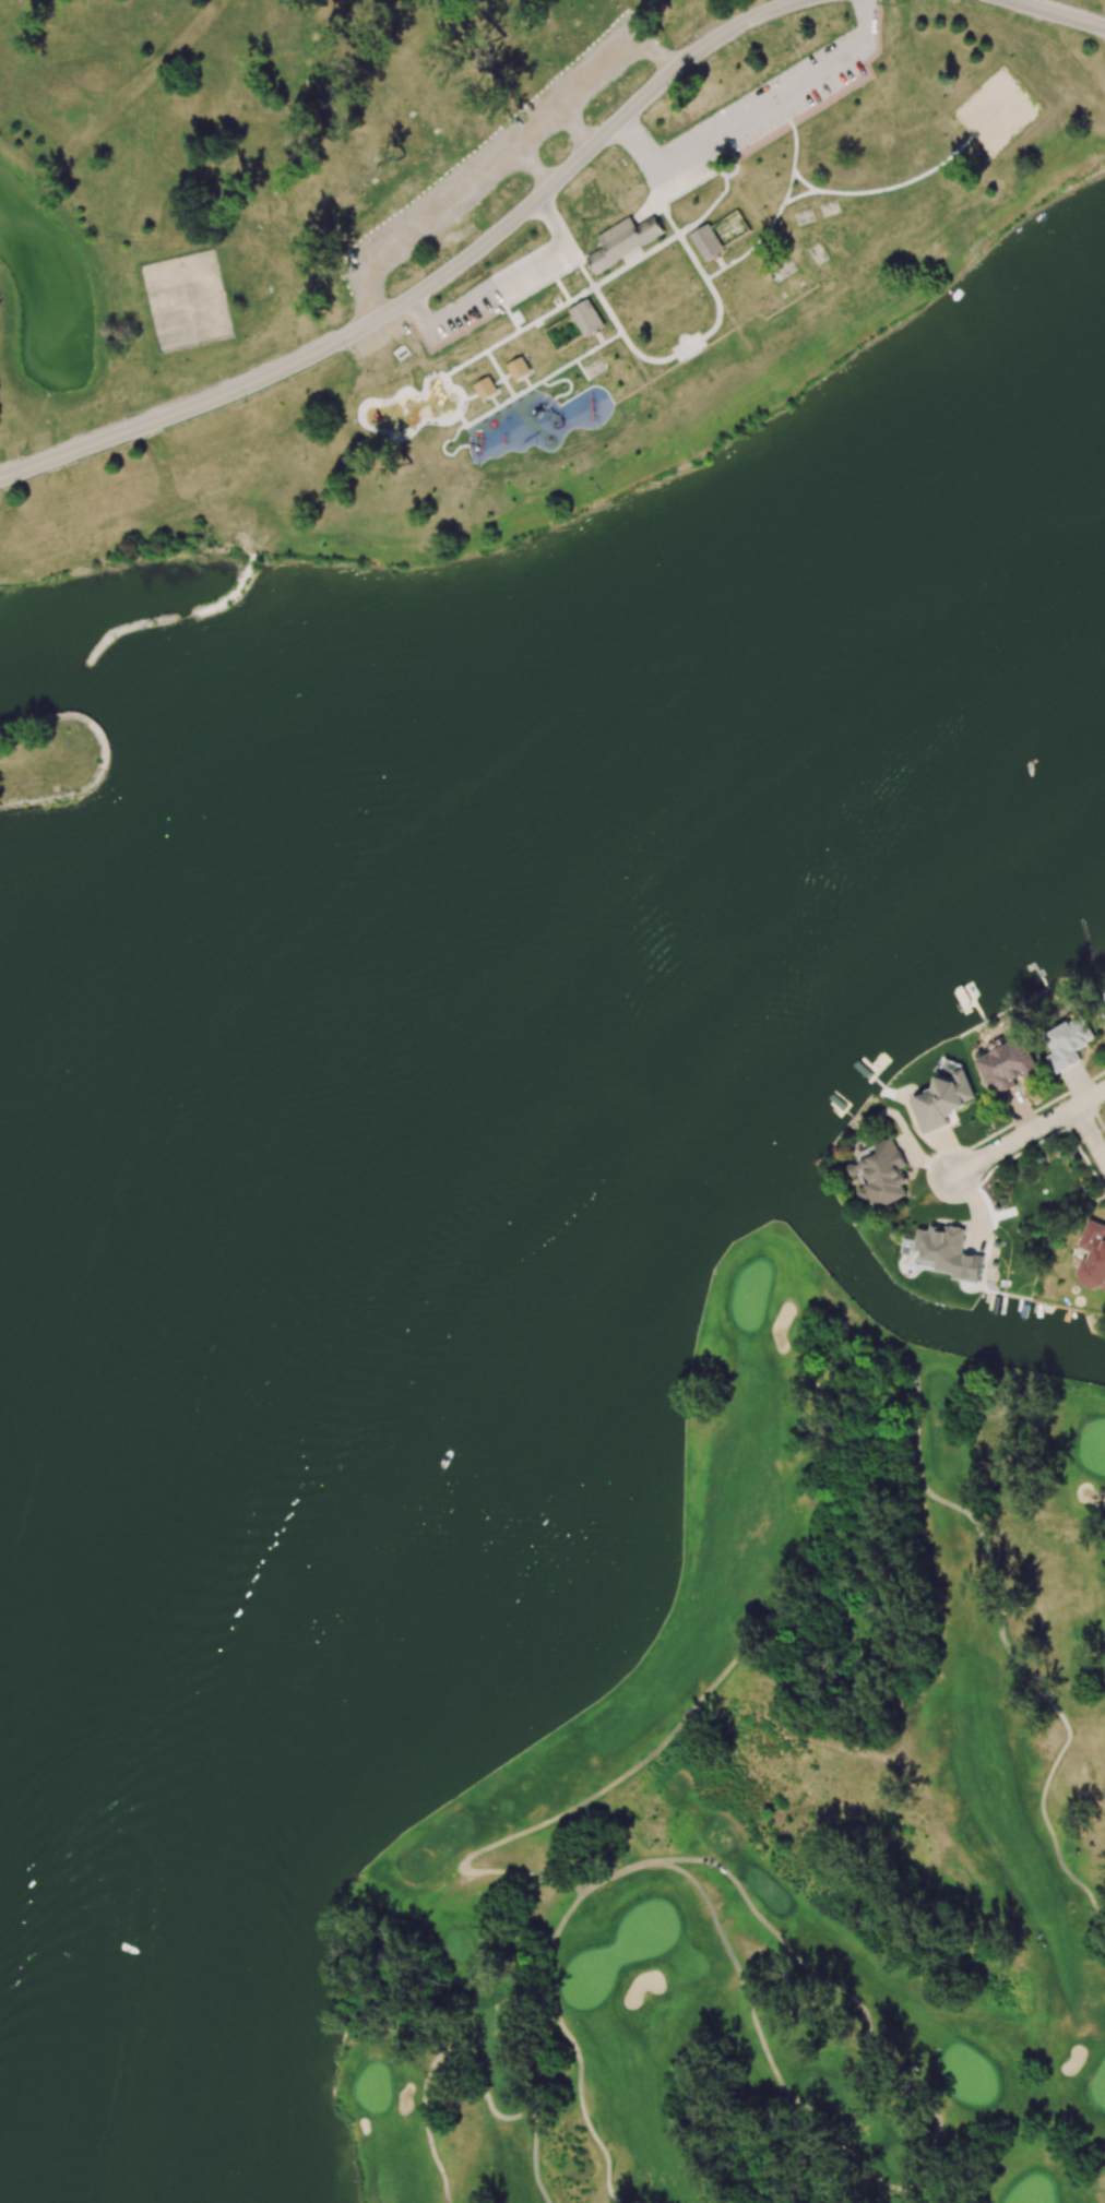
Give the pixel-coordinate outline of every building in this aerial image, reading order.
[(644,246),(665,233),(654,214),(635,225),(629,215),(597,236),(603,246),(585,257),(596,275),(617,262),(616,260),(643,243),(644,246)] [(725,250),(723,246),(711,226),(709,223),(689,235),(705,262),(712,258),(713,260),(721,257),(718,253),(725,250)] [(587,298),(604,325),(597,330),(599,332),(593,336),(592,333),(584,337),(582,334),(570,313),(568,310),(587,298)] [(506,365),(515,381),(531,371),(521,356),(506,365)] [(473,384),(483,401),(498,391),(488,374),(473,384)] [(1056,1073),(1082,1061),(1076,1049),(1096,1040),(1085,1016),(1045,1034),(1054,1053),(1048,1056),(1056,1073)] [(1024,1079),(1025,1081),(1042,1072),(1020,1035),(975,1061),(996,1096),(1024,1079)] [(912,1099),(924,1134),(950,1125),(946,1114),(969,1106),(967,1101),(976,1098),(963,1062),(952,1066),(951,1062),(932,1069),(939,1089),(912,1099)] [(877,1209),(908,1195),(903,1185),(908,1182),(901,1168),(907,1165),(893,1137),(875,1145),(878,1152),(846,1168),(851,1177),(862,1172),(868,1184),(856,1189),(862,1201),(872,1197),(877,1209)] [(1089,1219),(1080,1247),(1089,1250),(1078,1282),(1104,1291),(1104,1225),(1089,1219)] [(984,1256),(963,1253),(966,1229),(919,1224),(916,1249),(923,1250),(922,1260),(938,1262),(937,1274),(981,1279),(984,1256)]
